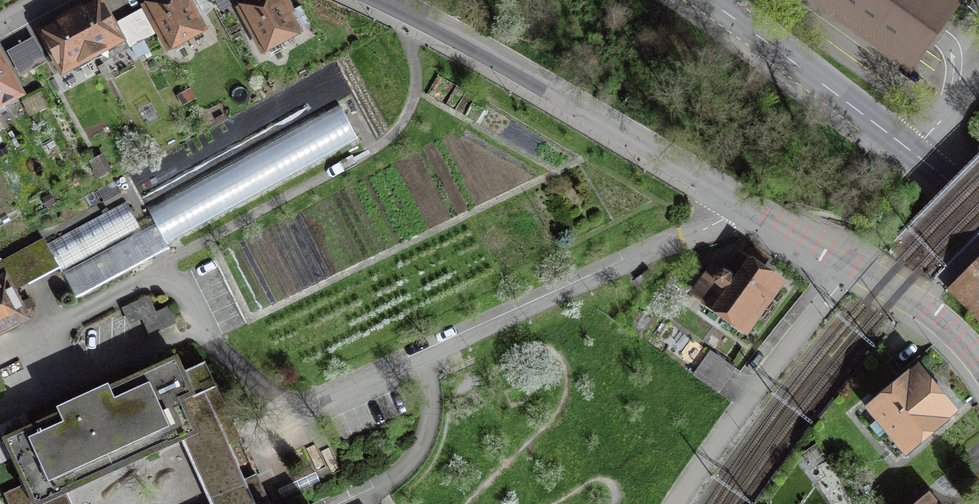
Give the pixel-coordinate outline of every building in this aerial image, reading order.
[(70,15),(91,55),(120,39),(99,0),(96,0),(84,7),(70,15)] [(146,5),(169,48),(202,29),(186,0),(156,0),(146,5)] [(241,8),(264,50),(297,32),(287,13),(292,11),(286,0),(256,0),(241,8)] [(956,0),(814,0),(908,67),(924,45),(953,5),(956,0)] [(154,32),(142,11),(137,13),(126,19),(119,23),(130,45),(154,32)] [(55,22),(41,30),(63,70),(91,55),(70,15),(55,22)] [(15,51),(10,54),(21,74),(44,60),(33,40),(27,43),(23,46),(15,51)] [(0,57),(0,112),(10,106),(7,100),(20,93),(0,57)] [(147,209),(166,244),(360,140),(342,106),(147,209)] [(128,202),(48,241),(61,269),(141,230),(128,202)] [(699,308),(735,337),(780,284),(741,255),(699,308)] [(953,289),(978,317),(978,263),(953,289)] [(0,284),(0,332),(30,316),(10,279),(0,284)] [(150,296),(122,306),(129,324),(141,320),(147,335),(176,324),(169,304),(155,309),(150,296)] [(170,349),(85,388),(0,428),(29,490),(7,500),(9,503),(70,503),(66,494),(184,439),(214,503),(255,503),(221,431),(235,424),(205,359),(180,371),(170,349)] [(735,368),(710,351),(694,373),(720,391),(735,368)] [(968,424),(927,368),(868,411),(909,467),(968,424)]
